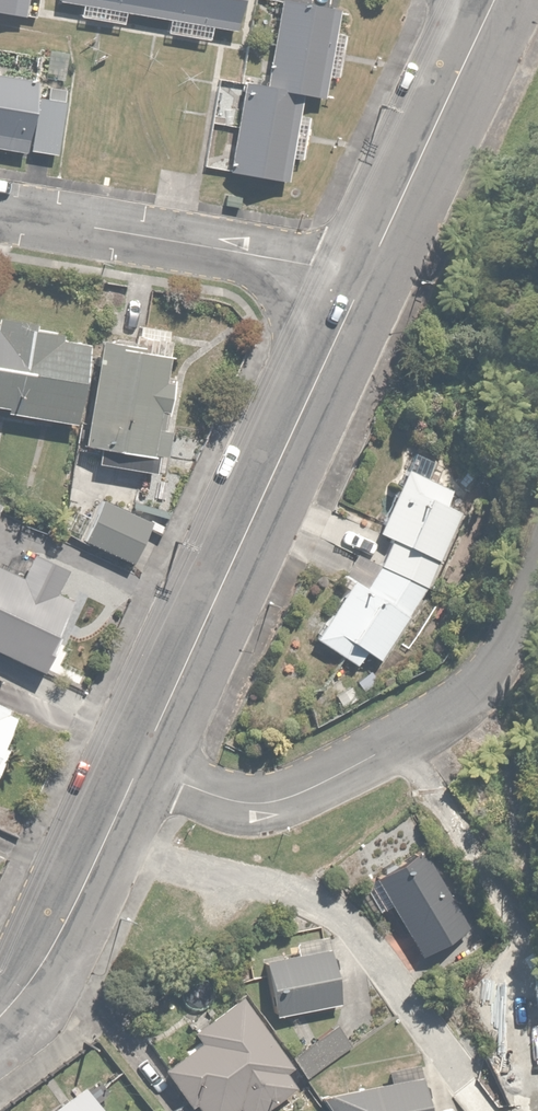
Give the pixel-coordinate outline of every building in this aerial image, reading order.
[(28,13),(30,0),(0,0),(0,9),(28,13)] [(83,3),(81,13),(126,21),(128,9),(168,17),(166,29),(212,37),(215,23),(237,27),(242,0),(69,0),(83,3)] [(282,0),(279,0),(268,83),(242,80),(231,173),(287,179),(290,156),(306,158),(312,111),(293,109),(296,89),(326,92),(328,72),(342,73),(347,33),(336,31),(339,7),(282,0)] [(54,153),(60,98),(35,96),(37,77),(0,73),(0,148),(54,153)] [(134,339),(100,334),(84,442),(103,445),(101,459),(157,468),(174,354),(169,353),(173,327),(137,322),(134,339)] [(10,406),(9,411),(78,420),(88,339),(54,335),(56,327),(30,323),(28,336),(0,332),(0,405),(10,406)] [(346,586),(317,635),(358,663),(367,650),(383,661),(397,639),(411,648),(478,522),(447,507),(454,491),(409,466),(378,530),(390,537),(367,583),(345,569),(337,580),(346,586)] [(100,498),(84,538),(131,558),(148,518),(100,498)] [(38,666),(71,598),(54,590),(68,563),(37,548),(21,580),(0,569),(0,647),(38,666)] [(16,711),(0,704),(0,746),(16,711)] [(469,930),(423,846),(364,878),(383,911),(395,905),(423,956),(469,930)] [(296,956),(264,958),(269,1014),(340,1007),(334,934),(294,938),(296,956)] [(188,1030),(196,1043),(163,1065),(189,1104),(194,1101),(200,1110),(267,1110),(301,1088),(289,1069),(293,1067),(244,993),(188,1030)] [(307,1080),(355,1046),(340,1023),(292,1057),(307,1080)] [(320,1099),(329,1110),(427,1110),(422,1081),(320,1099)] [(47,1110),(108,1110),(87,1082),(47,1110)]
